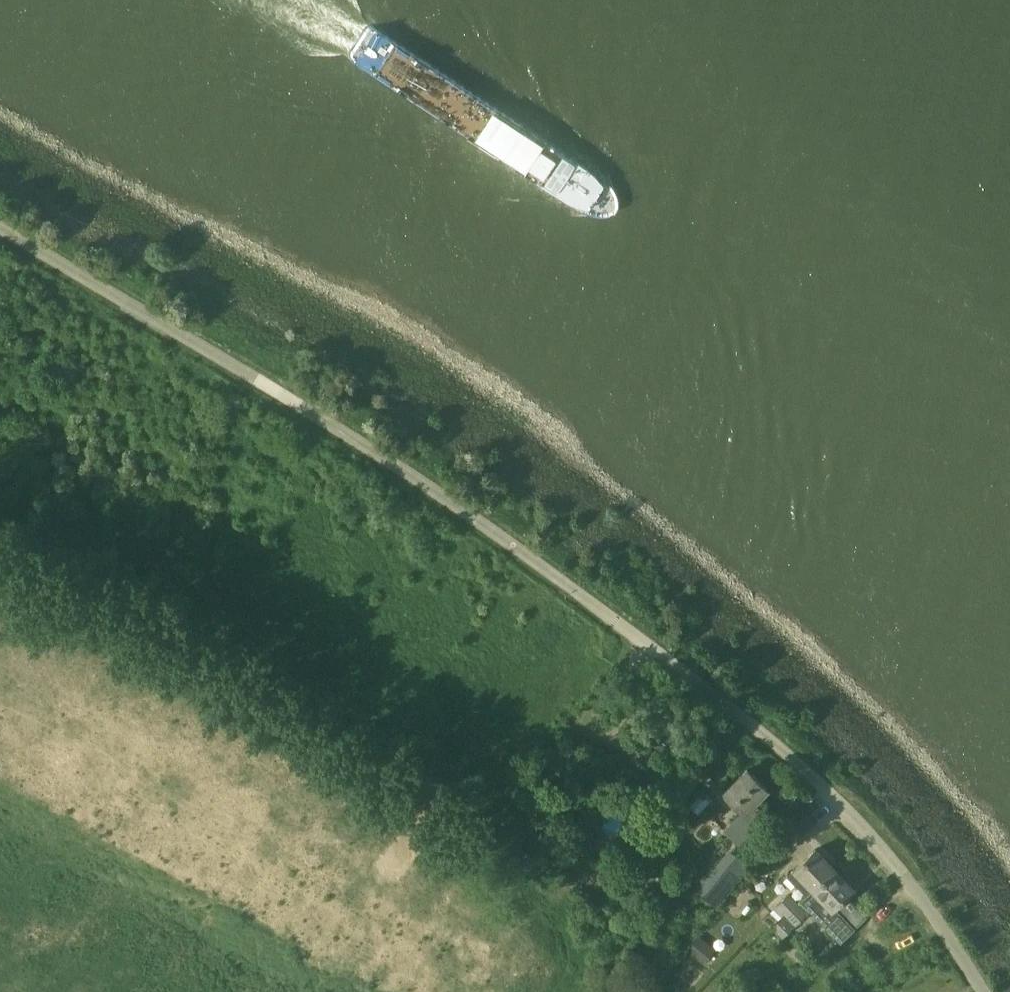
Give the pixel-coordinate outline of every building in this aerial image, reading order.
[(725,792),(743,810),(724,830),(743,848),(762,828),(754,821),(763,811),(754,802),(767,789),(747,769),(725,792)] [(625,807),(612,800),(607,807),(621,815),(625,807)] [(788,824),(780,832),(790,844),(800,834),(803,837),(817,822),(802,807),(786,822),(788,824)] [(730,848),(696,888),(715,905),(750,865),(730,848)] [(816,848),(788,875),(807,894),(834,868),(816,848)] [(836,912),(832,908),(853,888),(850,885),(853,883),(846,875),(843,878),(834,868),(814,888),(807,894),(815,903),(808,909),(823,925),(836,912)] [(776,905),(770,911),(779,921),(798,903),(789,893),(776,905)] [(788,931),(808,913),(798,903),(779,921),(773,927),(782,936),(788,931)] [(699,937),(687,952),(704,965),(715,950),(699,937)]
